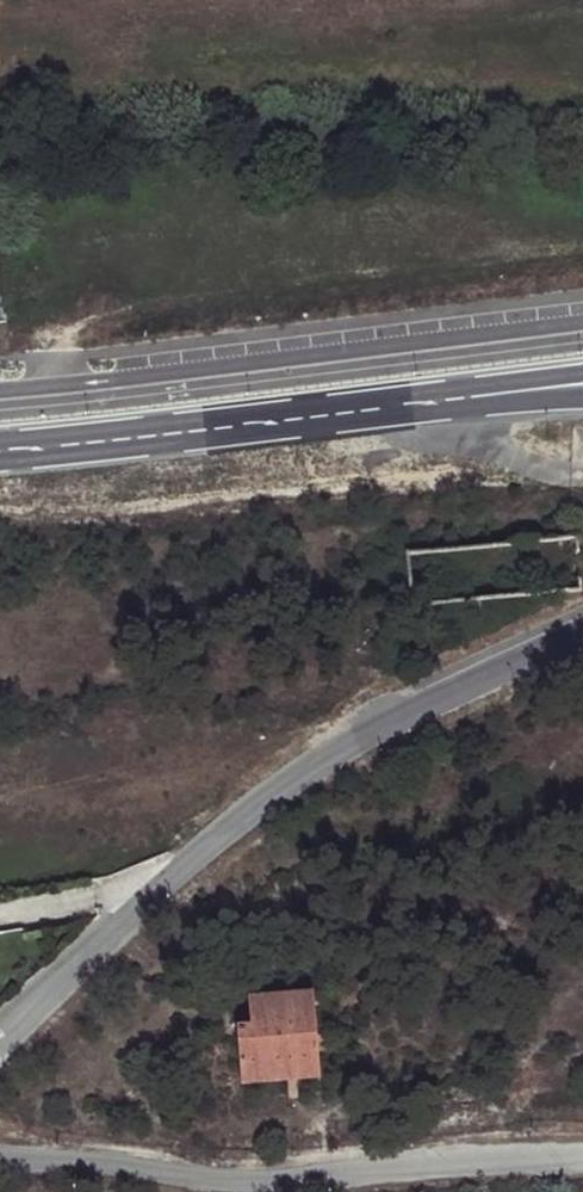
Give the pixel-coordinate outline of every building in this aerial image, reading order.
[(304,995),(238,1002),(241,1025),(226,1027),(231,1085),(312,1077),(304,995)]
